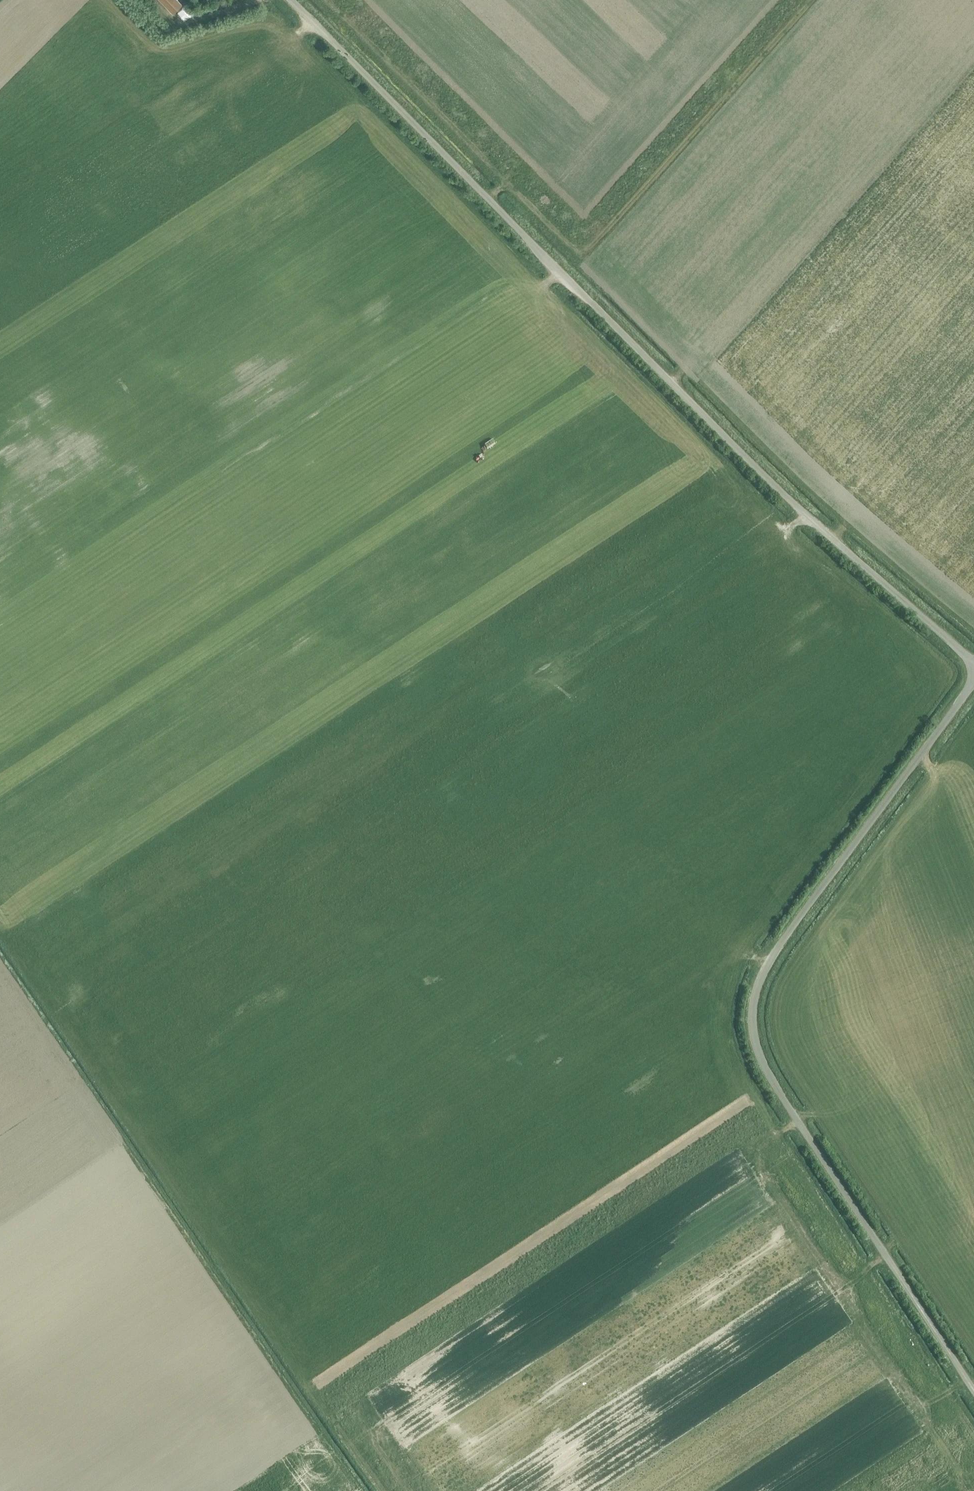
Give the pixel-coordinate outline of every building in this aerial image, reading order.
[(173,11),(182,3),(179,0),(162,0),(173,11)]
